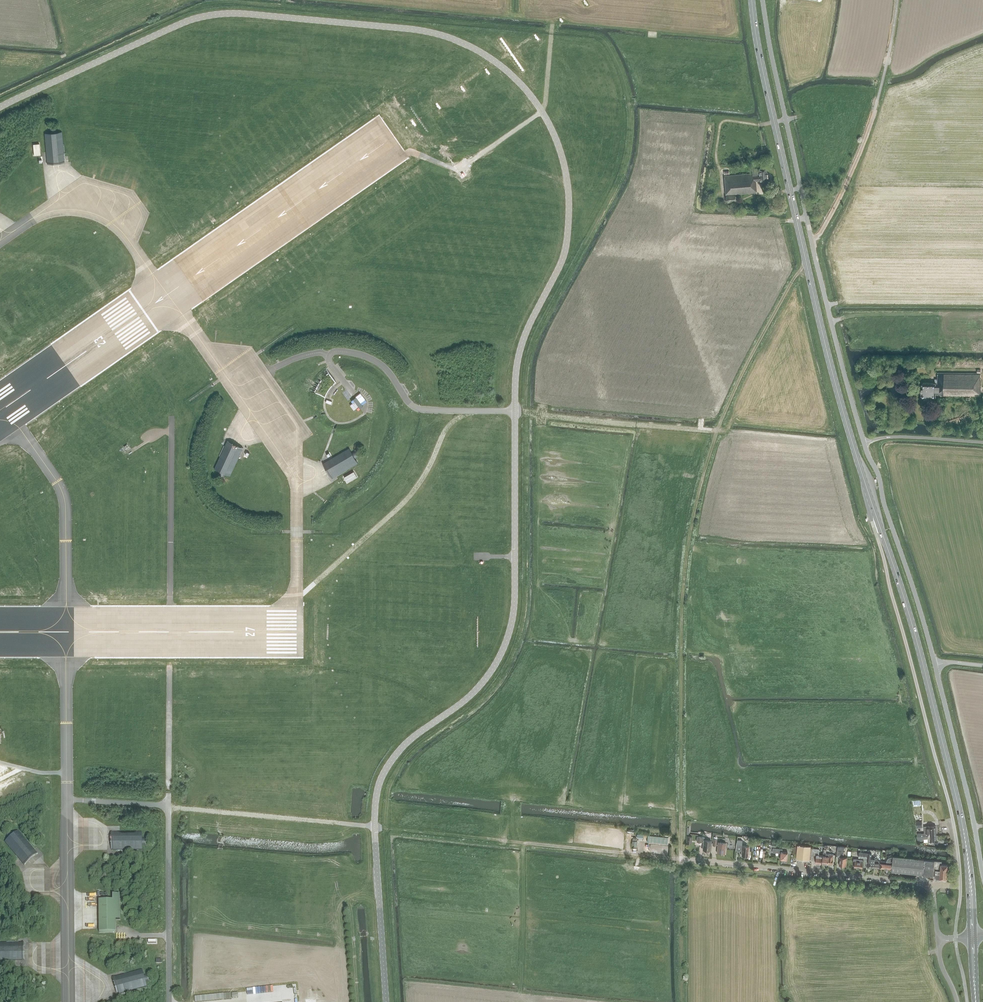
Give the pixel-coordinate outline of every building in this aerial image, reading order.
[(57,132),(56,129),(49,129),(49,133),(44,133),(45,145),(46,151),(47,164),(64,163),(64,157),(62,132),(57,132)] [(736,202),(735,194),(757,193),(756,181),(760,181),(760,183),(767,183),(767,177),(768,177),(768,173),(767,174),(766,168),(759,168),(759,169),(754,169),(754,168),(752,168),(752,174),(724,176),(726,203),(736,202)] [(824,199),(826,197),(820,194),(815,205),(820,208),(822,203),(824,204),(826,200),(824,199)] [(329,373),(326,369),(325,369),(328,372),(328,373),(325,370),(324,372),(326,375),(324,377),(321,379),(321,380),(318,378),(321,380),(320,382),(317,379),(317,380),(320,382),(319,382),(319,383),(316,381),(319,383),(318,385),(315,383),(314,383),(318,385),(317,386),(314,384),(314,385),(317,386),(316,388),(313,386),(313,387),(316,388),(316,389),(315,389),(312,388),(316,390),(315,392),(311,390),(314,392),(314,393),(316,393),(318,394),(320,395),(325,396),(324,396),(325,395),(325,394),(326,395),(326,394),(325,394),(326,393),(326,392),(327,392),(326,392),(327,391),(328,390),(328,389),(329,389),(328,389),(329,388),(330,387),(331,386),(332,385),(332,384),(333,383),(333,384),(333,383),(334,383),(334,382),(335,382),(336,381),(333,379),(333,378),(330,374),(329,373)] [(981,396),(981,378),(980,378),(980,373),(981,373),(981,369),(977,369),(977,373),(938,373),(938,379),(935,379),(935,383),(923,383),(921,384),(921,388),(921,392),(921,395),(922,397),(924,397),(924,400),(929,400),(929,397),(936,397),(936,394),(938,394),(937,396),(981,396)] [(409,381),(406,383),(410,390),(414,388),(412,385),(409,381)] [(227,440),(224,446),(224,447),(223,447),(223,448),(214,468),(219,470),(217,473),(224,477),(225,473),(230,476),(238,458),(243,448),(227,440)] [(349,448),(332,457),(322,463),(331,479),(336,476),(337,475),(338,476),(339,475),(338,474),(358,463),(355,459),(358,457),(354,451),(351,452),(349,448)] [(353,471),(344,477),(347,482),(357,477),(353,471)] [(924,826),(924,833),(917,834),(917,836),(936,835),(935,825),(924,826)] [(16,856),(18,858),(24,865),(37,854),(34,849),(33,848),(33,847),(32,847),(18,830),(14,833),(12,831),(6,835),(8,838),(4,841),(16,856)] [(111,832),(111,850),(117,850),(118,850),(119,850),(142,849),(142,844),(145,844),(145,837),(142,837),(142,832),(123,832),(120,832),(111,832)] [(668,837),(647,835),(647,842),(667,844),(668,837)] [(704,842),(703,850),(710,851),(711,841),(704,840),(704,837),(697,837),(696,842),(702,842),(702,841),(704,842)] [(737,840),(736,850),(742,851),(741,856),(748,856),(749,846),(742,845),(742,840),(737,840)] [(726,843),(718,842),(717,853),(725,854),(726,843)] [(796,859),(805,860),(809,860),(810,846),(797,845),(796,859)] [(846,866),(846,857),(843,857),(843,851),(844,847),(837,847),(837,850),(836,856),(839,857),(839,860),(840,860),(839,865),(842,866),(844,866),(845,866),(846,866)] [(787,860),(787,852),(782,852),(782,849),(773,848),(772,852),(781,853),(780,859),(787,860)] [(821,863),(822,855),(819,855),(819,849),(812,848),(812,851),(811,860),(816,861),(815,863),(821,864),(821,863)] [(832,864),(833,854),(826,854),(826,849),(824,849),(822,863),(824,864),(828,865),(828,864),(828,863),(832,864)] [(871,853),(868,853),(867,860),(867,862),(869,862),(868,867),(874,867),(875,859),(875,858),(875,857),(871,857),(871,853)] [(946,879),(948,864),(941,863),(941,861),(924,859),(893,856),(891,871),(923,875),(923,874),(935,876),(936,878),(946,879)] [(887,860),(886,861),(880,861),(880,863),(880,868),(891,869),(892,857),(891,857),(890,857),(889,857),(888,858),(888,859),(887,859),(887,860)] [(862,868),(863,860),(862,860),(862,859),(854,858),(853,861),(855,861),(854,867),(858,867),(859,868),(861,868),(862,868)] [(99,932),(116,932),(116,926),(116,920),(120,920),(119,894),(115,894),(113,894),(113,900),(99,900),(99,928),(99,932)] [(18,942),(17,942),(17,941),(15,941),(15,942),(0,942),(0,960),(12,960),(15,960),(24,960),(24,942),(18,942)] [(148,977),(147,974),(144,975),(142,969),(124,974),(113,977),(112,977),(117,994),(122,993),(123,993),(124,992),(124,993),(125,993),(125,992),(147,986),(145,981),(149,980),(148,977)]
